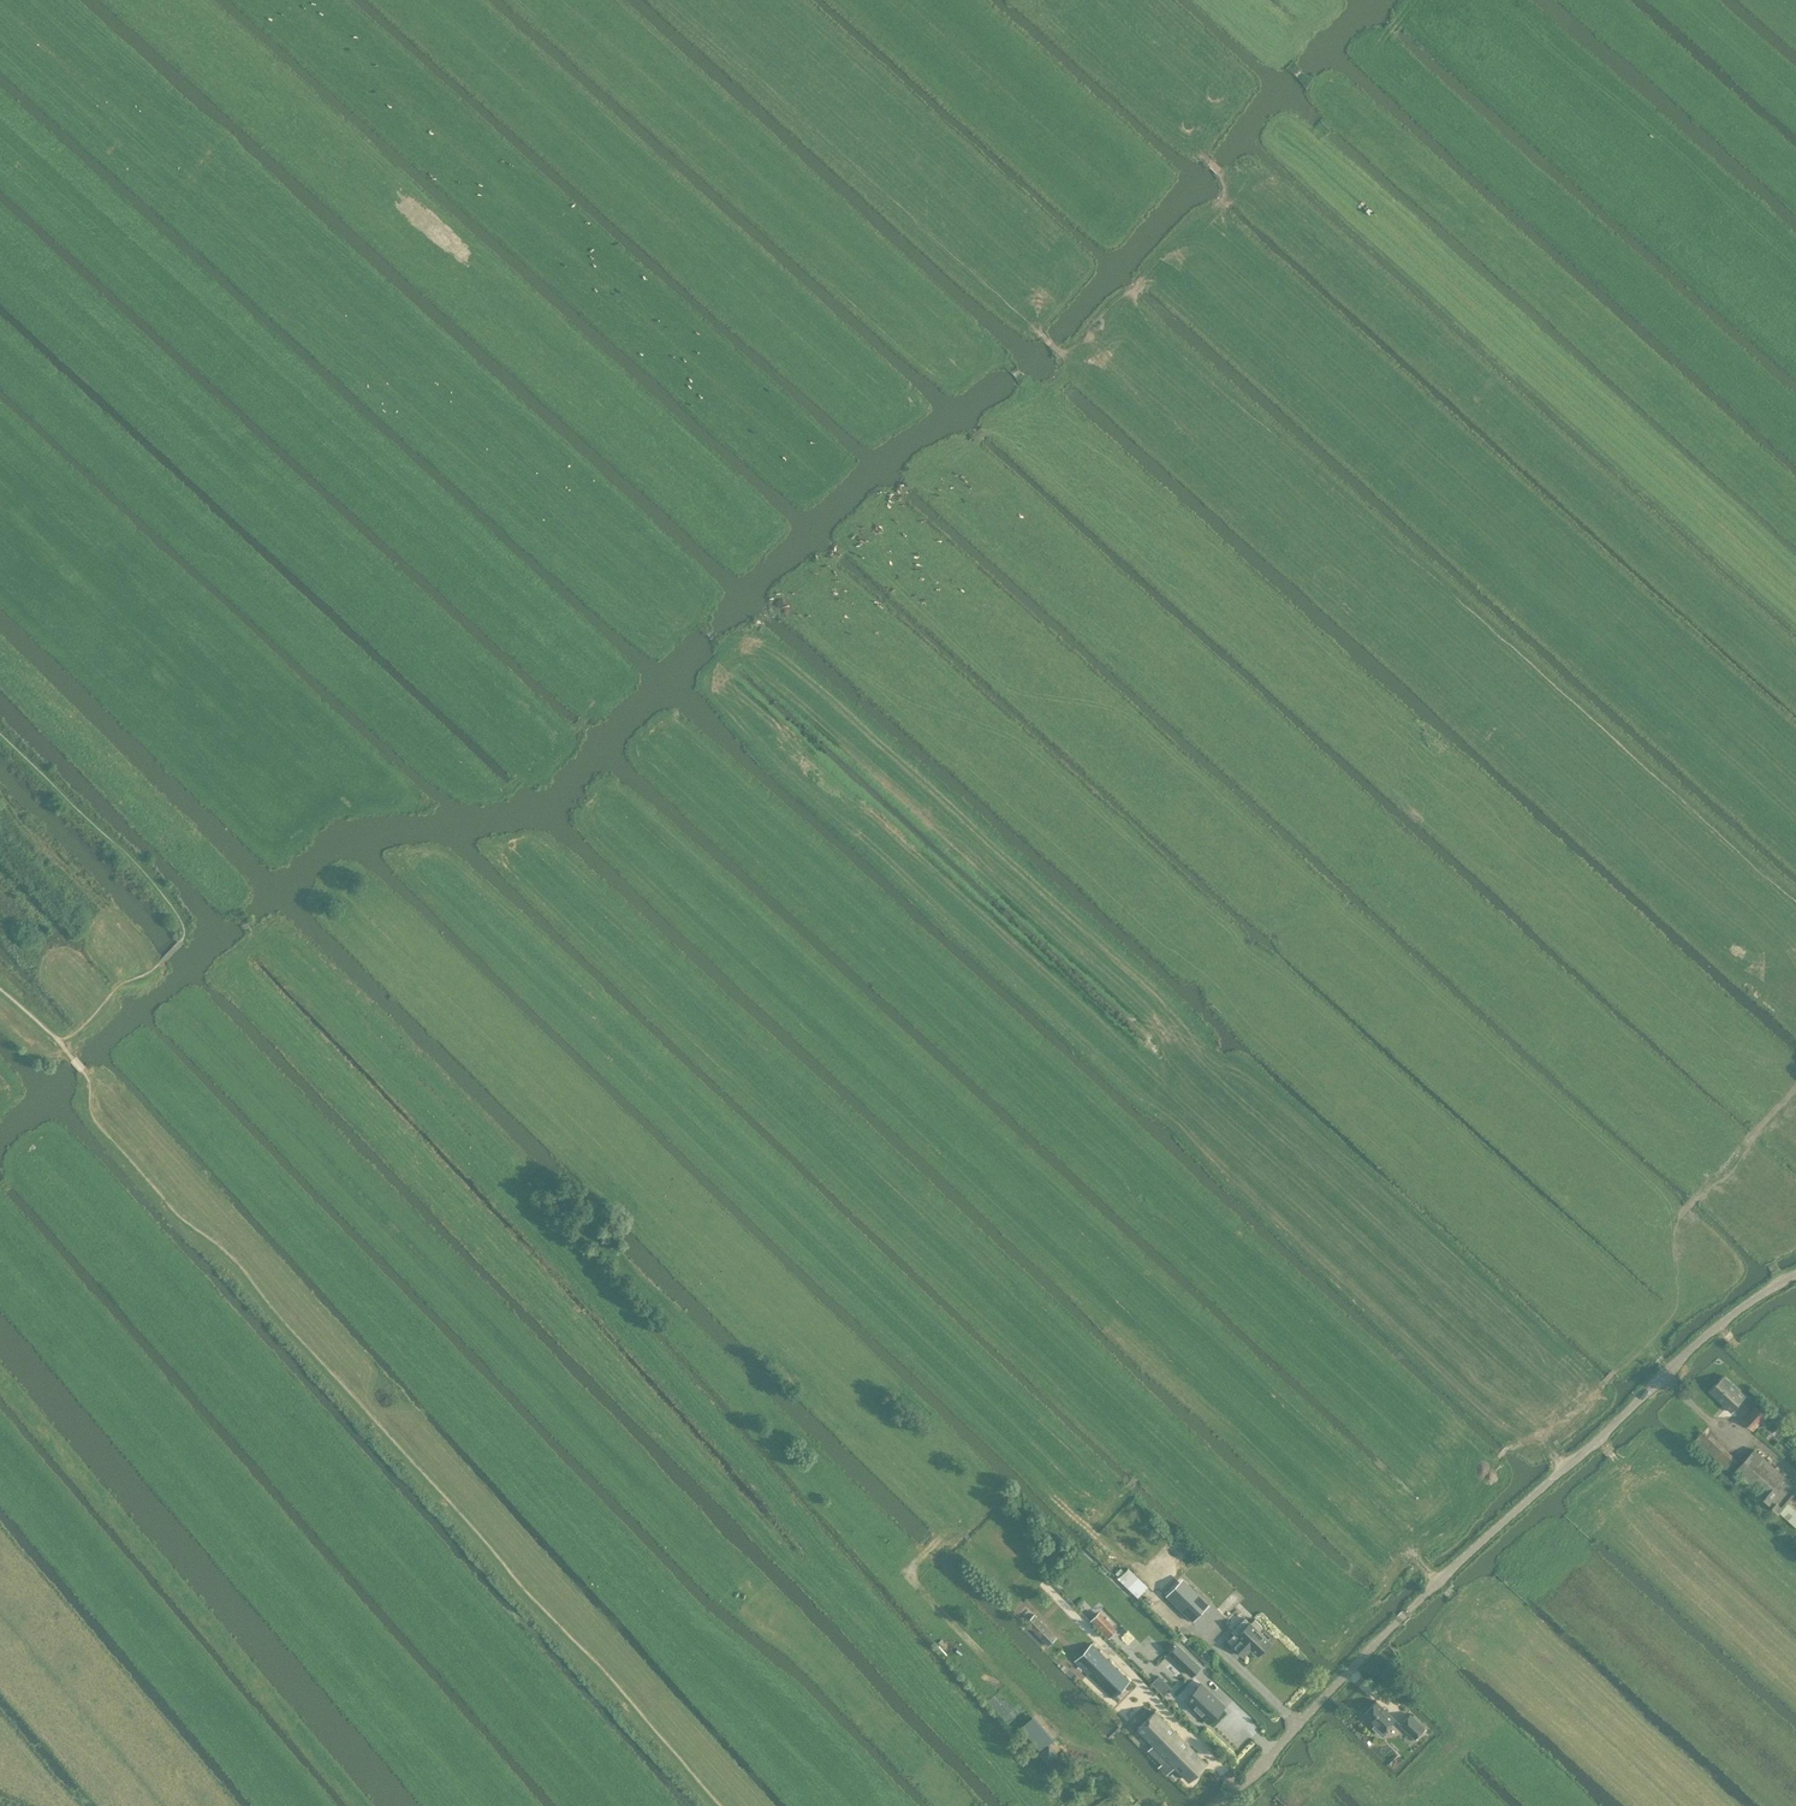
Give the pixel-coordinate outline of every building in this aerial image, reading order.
[(1726,1375),(1711,1390),(1734,1411),(1749,1396),(1745,1392),(1747,1390),(1739,1382),(1736,1384),(1726,1375)] [(1766,1417),(1757,1406),(1743,1420),(1754,1430),(1766,1417)] [(1703,1432),(1695,1440),(1728,1470),(1735,1462),(1708,1437),(1703,1432)] [(1736,1471),(1780,1510),(1789,1500),(1795,1493),(1795,1485),(1756,1449),(1736,1471)] [(1098,1613),(1091,1620),(1108,1638),(1115,1631),(1098,1613)] [(1025,1622),(1048,1646),(1057,1637),(1034,1614),(1025,1622)] [(1235,1634),(1228,1641),(1233,1645),(1232,1645),(1243,1656),(1243,1655),(1242,1654),(1249,1647),(1257,1654),(1270,1641),(1258,1630),(1262,1626),(1254,1619),(1251,1623),(1250,1622),(1249,1622),(1245,1618),(1232,1631),(1235,1634)] [(1114,1697),(1129,1681),(1090,1644),(1076,1661),(1114,1697)] [(1201,1666),(1183,1649),(1173,1660),(1191,1677),(1201,1666)] [(1186,1703),(1208,1724),(1223,1709),(1217,1703),(1220,1699),(1201,1681),(1188,1694),(1192,1698),(1186,1703)] [(1363,1714),(1374,1724),(1371,1727),(1382,1737),(1389,1730),(1386,1727),(1394,1718),(1376,1701),(1363,1714)] [(1155,1711),(1138,1728),(1159,1749),(1167,1758),(1166,1759),(1158,1767),(1165,1775),(1167,1774),(1175,1766),(1188,1779),(1205,1762),(1155,1711)] [(1410,1714),(1400,1724),(1414,1738),(1424,1728),(1410,1714)]
